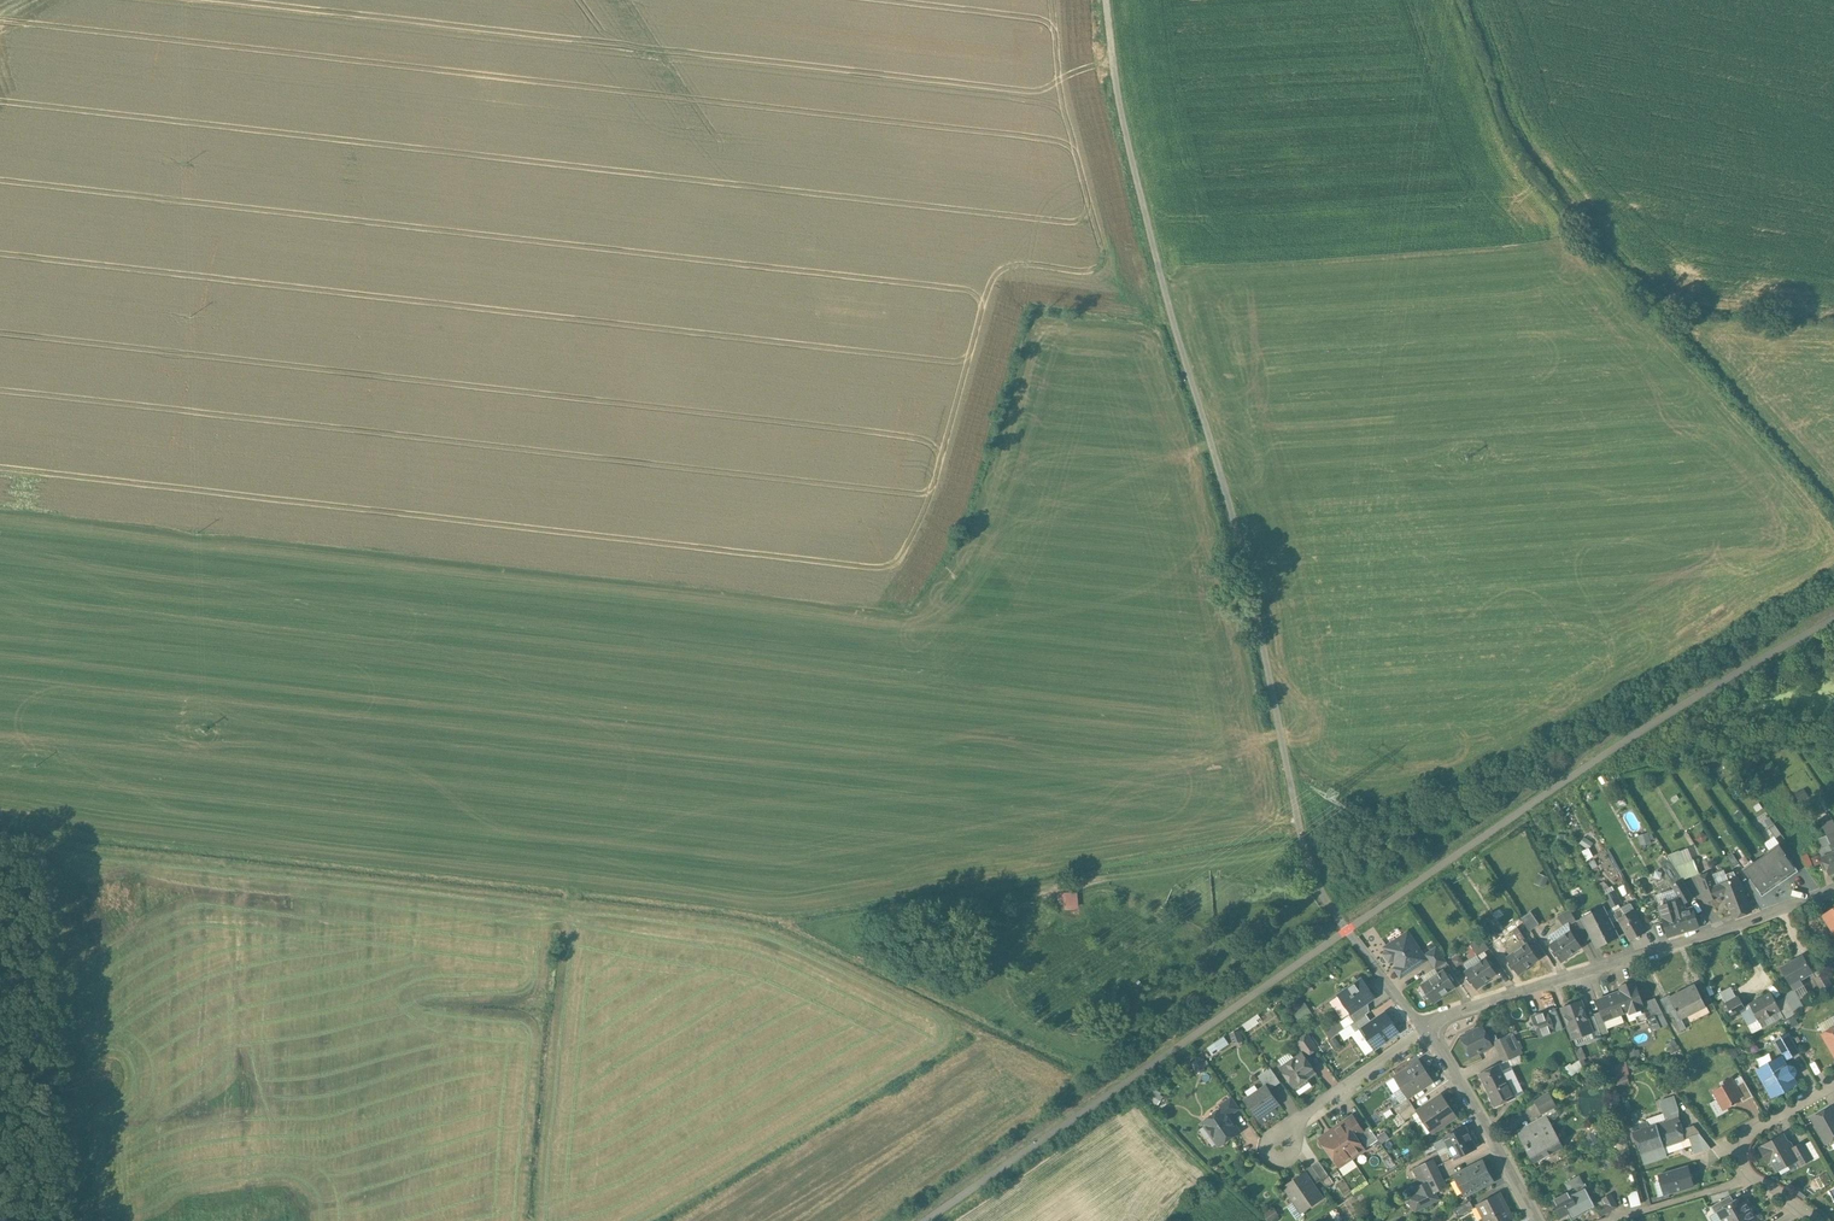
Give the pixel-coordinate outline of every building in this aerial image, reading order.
[(1782,834),(1774,824),(1768,827),(1776,838),(1782,834)] [(1829,845),(1830,845),(1827,835),(1819,839),(1823,847),(1819,849),(1830,875),(1833,874),(1833,855),(1829,845)] [(1779,844),(1768,851),(1769,852),(1754,863),(1753,862),(1743,869),(1750,880),(1751,879),(1757,888),(1756,888),(1762,897),(1799,871),(1792,863),(1791,863),(1785,855),(1786,854),(1779,844)] [(1694,860),(1685,864),(1680,853),(1669,857),(1683,879),(1684,880),(1700,874),(1694,860)] [(1740,864),(1732,853),(1727,857),(1734,868),(1740,864)] [(1808,854),(1801,856),(1807,868),(1813,866),(1808,854)] [(1683,879),(1669,857),(1661,863),(1671,879),(1670,880),(1673,885),(1682,879),(1682,880),(1683,879)] [(1725,871),(1713,875),(1712,872),(1697,878),(1706,901),(1720,896),(1726,894),(1725,893),(1733,891),(1729,881),(1726,874),(1725,871)] [(1734,871),(1726,874),(1729,881),(1738,878),(1738,877),(1737,878),(1734,871)] [(1738,878),(1729,881),(1733,891),(1725,893),(1726,894),(1735,918),(1751,912),(1738,878)] [(1682,880),(1682,879),(1673,885),(1672,885),(1675,891),(1683,904),(1693,898),(1682,880)] [(1062,891),(1063,908),(1079,907),(1078,891),(1062,891)] [(1621,904),(1614,891),(1605,896),(1611,908),(1621,904)] [(1683,904),(1675,891),(1660,896),(1659,901),(1659,903),(1664,918),(1663,918),(1669,936),(1699,928),(1693,908),(1685,911),(1683,904)] [(1629,903),(1614,911),(1618,919),(1634,910),(1631,904),(1629,903)] [(1603,907),(1583,917),(1590,931),(1598,948),(1618,938),(1603,907)] [(1823,915),(1833,931),(1833,908),(1823,915)] [(1634,910),(1618,919),(1630,940),(1629,941),(1630,942),(1647,932),(1635,909),(1634,910)] [(1571,910),(1558,916),(1564,928),(1577,921),(1571,910)] [(1531,911),(1521,918),(1530,931),(1540,924),(1531,911)] [(1590,931),(1583,917),(1577,921),(1584,935),(1590,931)] [(1525,938),(1517,927),(1512,931),(1520,942),(1525,938)] [(1571,931),(1550,945),(1562,962),(1582,947),(1571,931)] [(1494,932),(1484,940),(1489,949),(1491,951),(1502,944),(1494,932)] [(1408,933),(1387,948),(1388,949),(1386,954),(1387,958),(1391,961),(1395,961),(1399,967),(1396,969),(1401,976),(1426,960),(1408,933)] [(1482,938),(1471,945),(1478,956),(1489,949),(1484,940),(1482,938)] [(1528,943),(1507,958),(1519,974),(1527,969),(1526,968),(1539,959),(1528,943)] [(1437,947),(1425,954),(1428,959),(1440,951),(1437,947)] [(1440,951),(1428,959),(1435,970),(1447,962),(1440,951)] [(1803,956),(1781,968),(1793,990),(1794,990),(1803,985),(1800,980),(1813,973),(1803,956)] [(1486,958),(1465,972),(1477,989),(1485,984),(1484,983),(1497,974),(1486,958)] [(1444,971),(1423,985),(1434,1002),(1442,997),(1442,996),(1455,987),(1444,971)] [(1831,986),(1824,973),(1815,978),(1822,991),(1831,986)] [(1362,979),(1337,996),(1338,997),(1340,995),(1352,1012),(1353,1013),(1368,1002),(1375,998),(1362,979)] [(1620,985),(1622,991),(1629,1010),(1633,1009),(1632,1007),(1642,1003),(1634,980),(1620,985)] [(1671,997),(1670,998),(1676,1009),(1670,1012),(1680,1032),(1686,1028),(1682,1019),(1707,1007),(1697,988),(1696,985),(1671,997)] [(1713,1004),(1704,985),(1697,988),(1707,1007),(1713,1004)] [(1803,985),(1794,990),(1799,999),(1809,994),(1803,985)] [(1730,987),(1720,993),(1726,1004),(1736,998),(1730,987)] [(1799,999),(1794,990),(1793,990),(1785,995),(1786,997),(1795,1014),(1796,1014),(1794,1011),(1803,1006),(1799,999)] [(1596,1000),(1601,1012),(1604,1021),(1630,1011),(1629,1010),(1622,991),(1596,1000)] [(1771,993),(1750,1005),(1758,1020),(1759,1022),(1780,1010),(1776,1002),(1771,993)] [(1670,995),(1661,999),(1668,1014),(1670,1012),(1676,1009),(1670,998),(1671,997),(1670,995)] [(1736,998),(1726,1004),(1733,1017),(1746,1010),(1739,997),(1736,998)] [(1795,1014),(1786,997),(1776,1002),(1780,1010),(1785,1019),(1795,1014)] [(1649,1020),(1663,1014),(1655,998),(1642,1003),(1649,1020)] [(1581,1001),(1562,1008),(1574,1040),(1592,1033),(1590,1030),(1592,1029),(1587,1017),(1581,1001)] [(1299,1019),(1312,1011),(1307,1002),(1293,1010),(1299,1019)] [(1368,1002),(1353,1013),(1352,1012),(1349,1014),(1354,1022),(1366,1014),(1369,1012),(1368,1002)] [(1642,1003),(1632,1007),(1633,1009),(1638,1024),(1649,1020),(1642,1003)] [(1751,1008),(1741,1013),(1748,1025),(1758,1020),(1751,1008)] [(1548,1011),(1532,1017),(1539,1038),(1555,1032),(1548,1011)] [(1371,1022),(1360,1029),(1361,1030),(1365,1036),(1361,1039),(1362,1041),(1366,1038),(1374,1049),(1394,1035),(1390,1029),(1396,1025),(1392,1020),(1386,1012),(1371,1022)] [(1607,1028),(1604,1021),(1601,1012),(1594,1014),(1600,1031),(1607,1028)] [(1349,1014),(1325,1031),(1330,1038),(1351,1024),(1354,1022),(1349,1014)] [(1366,1014),(1354,1022),(1351,1024),(1357,1033),(1361,1030),(1360,1029),(1371,1022),(1366,1014)] [(1600,1031),(1594,1014),(1587,1017),(1592,1029),(1590,1030),(1592,1033),(1593,1038),(1601,1035),(1600,1031)] [(1668,1025),(1663,1014),(1649,1020),(1653,1030),(1668,1025)] [(1483,1026),(1461,1037),(1470,1057),(1493,1046),(1483,1026)] [(1821,1035),(1833,1057),(1833,1027),(1821,1035)] [(1238,1030),(1230,1033),(1235,1043),(1242,1039),(1238,1030)] [(1790,1031),(1775,1039),(1787,1060),(1801,1052),(1790,1031)] [(1501,1038),(1494,1042),(1499,1052),(1506,1049),(1505,1047),(1510,1044),(1515,1042),(1512,1034),(1502,1039),(1501,1038)] [(1335,1035),(1329,1041),(1337,1050),(1343,1045),(1335,1035)] [(1212,1054),(1230,1044),(1226,1036),(1207,1046),(1212,1054)] [(1317,1049),(1308,1036),(1299,1043),(1308,1055),(1317,1049)] [(1521,1055),(1515,1042),(1510,1044),(1516,1057),(1521,1055)] [(1505,1047),(1506,1049),(1499,1052),(1504,1063),(1516,1057),(1510,1044),(1505,1047)] [(1315,1072),(1303,1054),(1282,1069),(1294,1087),(1300,1095),(1312,1086),(1307,1078),(1315,1072)] [(1783,1056),(1757,1071),(1772,1098),(1798,1083),(1783,1056)] [(1419,1060),(1394,1077),(1408,1098),(1433,1082),(1419,1060)] [(1569,1064),(1571,1072),(1582,1068),(1580,1061),(1569,1064)] [(1627,1062),(1613,1064),(1616,1085),(1630,1083),(1627,1062)] [(1499,1064),(1479,1074),(1495,1108),(1515,1098),(1499,1064)] [(1271,1068),(1258,1076),(1266,1087),(1269,1091),(1281,1083),(1271,1068)] [(1732,1077),(1724,1082),(1725,1084),(1712,1091),(1723,1111),(1733,1106),(1732,1103),(1741,1098),(1743,1097),(1737,1085),(1732,1077)] [(1753,1097),(1744,1081),(1737,1085),(1743,1097),(1741,1098),(1743,1102),(1753,1097)] [(1266,1087),(1247,1100),(1258,1117),(1263,1124),(1278,1114),(1273,1107),(1278,1104),(1269,1091),(1266,1087)] [(1548,1093),(1535,1102),(1541,1114),(1556,1107),(1548,1093)] [(1442,1095),(1427,1105),(1426,1104),(1417,1111),(1418,1112),(1417,1113),(1431,1133),(1456,1116),(1442,1095)] [(1232,1096),(1219,1105),(1223,1109),(1229,1117),(1241,1109),(1232,1096)] [(1405,1099),(1393,1107),(1398,1115),(1400,1114),(1413,1105),(1412,1104),(1410,1106),(1405,1099)] [(1675,1102),(1670,1104),(1669,1099),(1661,1102),(1665,1114),(1680,1109),(1679,1107),(1677,1108),(1675,1102)] [(1413,1105),(1400,1114),(1405,1121),(1417,1113),(1418,1112),(1417,1111),(1413,1105)] [(1813,1118),(1826,1141),(1833,1137),(1833,1114),(1831,1108),(1813,1118)] [(1223,1109),(1206,1121),(1205,1125),(1212,1135),(1216,1136),(1220,1142),(1223,1143),(1229,1139),(1229,1136),(1236,1131),(1236,1128),(1229,1117),(1223,1109)] [(1666,1122),(1648,1128),(1647,1123),(1641,1125),(1642,1130),(1634,1133),(1638,1144),(1682,1130),(1678,1118),(1683,1116),(1680,1109),(1665,1114),(1665,1115),(1665,1117),(1666,1122)] [(1346,1121),(1365,1149),(1373,1144),(1354,1116),(1346,1121)] [(1683,1116),(1678,1118),(1682,1130),(1693,1126),(1685,1116),(1683,1116)] [(1535,1128),(1521,1135),(1527,1145),(1525,1145),(1527,1149),(1529,1148),(1534,1158),(1559,1145),(1545,1118),(1533,1124),(1535,1128)] [(1346,1121),(1333,1130),(1352,1158),(1365,1149),(1346,1121)] [(1693,1126),(1682,1130),(1685,1140),(1689,1138),(1699,1134),(1700,1133),(1694,1126),(1693,1126)] [(1465,1127),(1445,1138),(1456,1159),(1476,1148),(1465,1127)] [(1352,1158),(1333,1130),(1320,1139),(1339,1167),(1352,1158)] [(1682,1130),(1638,1144),(1645,1164),(1661,1158),(1667,1156),(1666,1153),(1691,1144),(1689,1138),(1685,1140),(1682,1130)] [(1699,1134),(1689,1138),(1691,1144),(1694,1154),(1704,1150),(1699,1134)] [(1783,1135),(1764,1146),(1764,1147),(1761,1149),(1768,1161),(1771,1159),(1775,1166),(1778,1167),(1784,1163),(1788,1165),(1796,1160),(1799,1166),(1805,1162),(1797,1148),(1792,1151),(1783,1135)] [(1812,1158),(1804,1144),(1797,1148),(1805,1162),(1812,1158)] [(1433,1159),(1420,1166),(1420,1167),(1428,1181),(1441,1175),(1433,1159)] [(1312,1166),(1322,1180),(1328,1175),(1318,1161),(1312,1166)] [(1483,1162),(1455,1176),(1465,1195),(1493,1181),(1483,1162)] [(1322,1180),(1312,1166),(1306,1170),(1315,1184),(1322,1180)] [(1420,1167),(1415,1170),(1422,1184),(1428,1181),(1420,1167)] [(1688,1167),(1675,1170),(1677,1178),(1690,1174),(1688,1167)] [(1675,1170),(1659,1175),(1665,1195),(1694,1186),(1690,1174),(1677,1178),(1675,1170)] [(1322,1199),(1305,1173),(1285,1186),(1303,1212),(1322,1199)] [(1328,1175),(1322,1180),(1326,1187),(1333,1183),(1328,1175)] [(1441,1175),(1428,1181),(1434,1194),(1447,1187),(1441,1175)] [(1827,1175),(1817,1181),(1821,1188),(1828,1184),(1827,1182),(1830,1180),(1827,1175)] [(1579,1177),(1566,1184),(1571,1192),(1553,1201),(1562,1218),(1568,1214),(1570,1217),(1594,1204),(1579,1177)] [(1637,1190),(1628,1193),(1632,1206),(1641,1203),(1637,1190)] [(1477,1205),(1486,1220),(1507,1220),(1512,1218),(1500,1194),(1477,1205)] [(1617,1207),(1611,1195),(1603,1199),(1606,1204),(1610,1211),(1617,1207)] [(1731,1195),(1712,1206),(1716,1213),(1718,1212),(1718,1211),(1734,1202),(1731,1195)] [(1718,1211),(1718,1212),(1723,1220),(1731,1220),(1751,1210),(1743,1197),(1734,1202),(1718,1211)] [(1470,1201),(1454,1210),(1458,1217),(1474,1209),(1470,1201)] [(1606,1204),(1596,1209),(1600,1216),(1610,1211),(1606,1204)] [(1265,1215),(1269,1220),(1271,1220),(1277,1217),(1272,1210),(1265,1215)] [(1731,1220),(1757,1220),(1751,1210),(1731,1220)]
